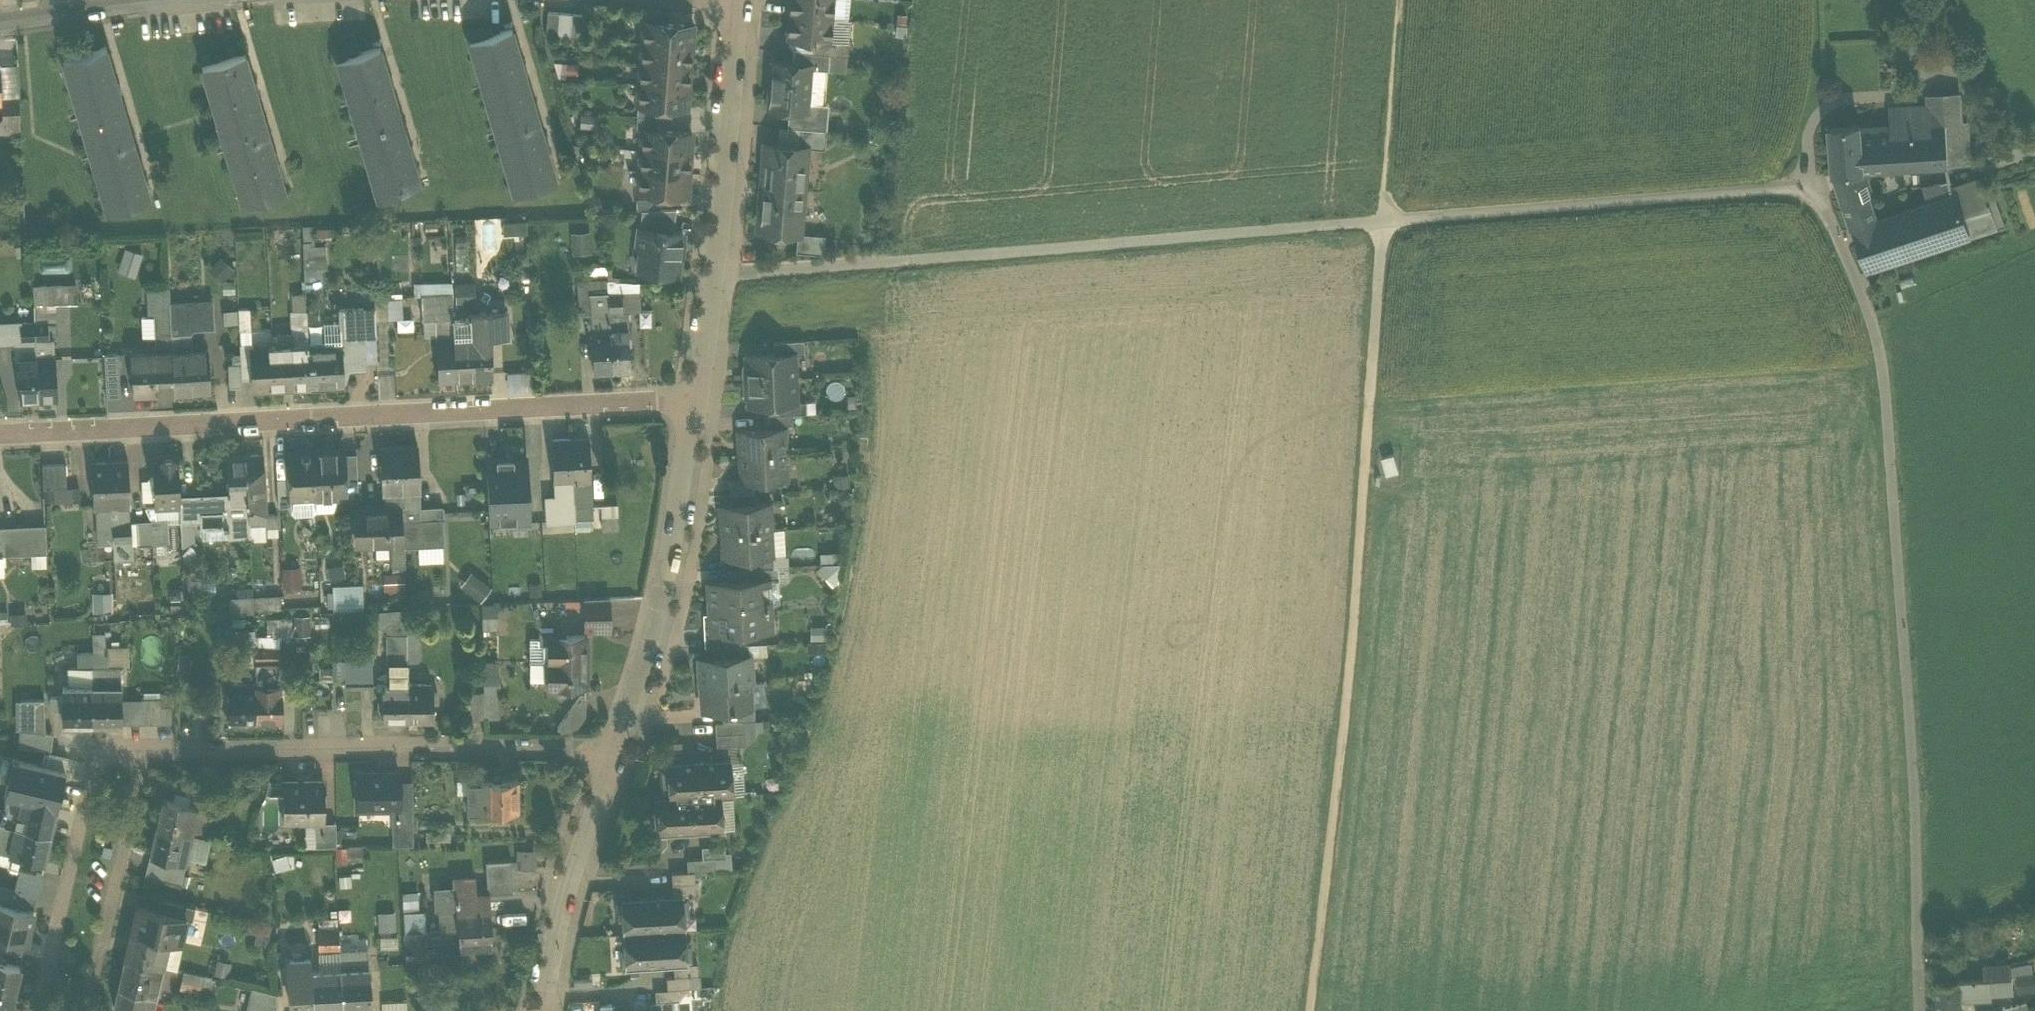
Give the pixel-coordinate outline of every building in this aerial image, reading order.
[(788,14),(832,17),(833,0),(789,0),(788,14)] [(849,0),(833,0),(832,17),(847,19),(849,0)] [(644,20),(667,22),(668,11),(645,9),(644,20)] [(545,34),(557,35),(559,12),(547,11),(545,34)] [(571,13),(559,12),(557,35),(569,36),(571,13)] [(583,14),(571,13),(569,36),(581,37),(583,14)] [(830,40),(832,17),(788,14),(786,38),(794,38),(812,40),(830,41),(830,40)] [(847,19),(832,17),(830,40),(847,41),(849,19),(847,19)] [(644,20),(642,41),(691,45),(693,24),(667,22),(644,20)] [(494,106),(498,120),(533,109),(510,28),(474,39),(479,54),(473,55),(478,72),(484,71),(489,88),(483,90),(488,107),(494,106)] [(811,52),(812,40),(794,38),(793,50),(811,52)] [(479,54),(474,39),(469,40),(473,55),(479,54)] [(812,40),(811,52),(829,53),(846,55),(847,41),(830,40),(830,41),(812,40)] [(642,41),(641,62),(690,65),(691,45),(642,41)] [(358,111),(363,127),(399,116),(378,47),(337,60),(343,79),(349,77),(353,92),(347,93),(353,113),(358,111)] [(87,120),(93,140),(128,129),(104,48),(69,58),(75,78),(69,79),(82,122),(87,120)] [(828,69),(829,53),(811,52),(793,50),(792,62),(809,64),(808,68),(825,69),(828,69)] [(829,53),(828,69),(845,71),(846,55),(829,53)] [(224,118),(228,134),(264,123),(244,54),(202,66),(208,86),(214,85),(218,98),(212,100),(218,120),(224,118)] [(63,60),(69,79),(75,78),(69,58),(63,60)] [(788,107),(805,108),(806,101),(808,68),(809,64),(792,62),(772,61),(768,105),(788,107)] [(641,62),(639,82),(688,86),(690,65),(641,62)] [(6,97),(19,96),(17,65),(0,66),(0,75),(1,97),(6,97)] [(808,68),(806,101),(822,103),(825,69),(808,68)] [(484,71),(478,72),(483,90),(489,88),(484,71)] [(343,79),(347,93),(353,92),(349,77),(343,79)] [(686,107),(688,86),(639,82),(637,103),(661,105),(686,107)] [(208,86),(212,100),(218,98),(214,85),(208,86)] [(1928,92),(1929,104),(1930,125),(1961,122),(1958,89),(1928,92)] [(21,132),(19,96),(6,97),(7,133),(21,132)] [(787,126),(797,127),(823,129),(825,103),(822,103),(806,101),(805,108),(788,107),(787,126)] [(637,103),(637,115),(660,117),(661,105),(637,103)] [(1964,161),(1961,122),(1930,125),(1929,104),(1887,108),(1889,127),(1892,167),(1964,161)] [(494,106),(488,107),(493,121),(498,120),(494,106)] [(554,180),(533,109),(498,120),(493,121),(498,142),(504,140),(508,154),(503,156),(509,176),(514,174),(519,190),(554,180)] [(353,113),(357,128),(363,127),(358,111),(353,113)] [(597,114),(580,113),(579,127),(597,128),(597,114)] [(659,129),(660,117),(637,115),(636,127),(643,127),(659,129)] [(419,185),(399,116),(363,127),(357,128),(363,148),(369,146),(373,160),(367,162),(373,182),(378,180),(383,196),(419,185)] [(218,120),(222,135),(228,134),(224,118),(218,120)] [(82,122),(88,141),(93,140),(87,120),(82,122)] [(1970,121),(1961,122),(1964,161),(1973,160),(1970,121)] [(284,192),(264,123),(228,134),(222,135),(228,154),(233,153),(238,167),(232,168),(238,189),(244,187),(249,203),(284,192)] [(1828,127),(1832,172),(1858,170),(1892,167),(1889,127),(1860,129),(1860,124),(1828,127)] [(777,141),(796,143),(797,127),(787,126),(779,126),(777,141)] [(643,127),(641,149),(690,152),(691,131),(659,129),(643,127)] [(826,129),(823,129),(797,127),(796,143),(805,143),(824,145),(826,129)] [(149,199),(128,129),(93,140),(88,141),(93,161),(98,159),(102,173),(97,174),(103,194),(108,192),(113,209),(149,199)] [(504,140),(498,142),(503,156),(508,154),(504,140)] [(764,140),(761,186),(802,189),(805,143),(796,143),(777,141),(764,140)] [(363,148),(367,162),(373,160),(369,146),(363,148)] [(641,149),(639,169),(688,173),(690,152),(641,149)] [(228,154),(232,168),(238,167),(233,153),(228,154)] [(93,161),(97,174),(102,173),(98,159),(93,161)] [(1952,180),(1965,178),(1962,162),(1950,164),(1952,180)] [(686,194),(688,173),(639,169),(638,190),(686,194)] [(1832,172),(1839,193),(1864,186),(1858,170),(1832,172)] [(514,174),(509,176),(513,192),(519,190),(514,174)] [(1980,175),(1950,185),(1952,192),(1953,194),(1978,185),(1981,192),(1986,191),(1980,175)] [(1922,185),(1926,201),(1952,192),(1950,185),(1948,179),(1922,185)] [(378,198),(383,196),(378,180),(373,182),(378,198)] [(1978,185),(1953,194),(1968,236),(1993,227),(1981,192),(1978,185)] [(799,227),(802,189),(761,186),(757,230),(778,231),(779,225),(799,227)] [(1875,219),(1864,186),(1839,193),(1851,227),(1875,219)] [(243,204),(249,203),(244,187),(238,189),(243,204)] [(1986,191),(1981,192),(1993,227),(2003,224),(1991,189),(1986,191)] [(108,211),(113,209),(108,192),(103,194),(108,211)] [(1926,201),(1875,219),(1851,227),(1867,272),(1968,236),(1953,194),(1952,192),(1926,201)] [(637,208),(642,208),(660,207),(659,196),(636,197),(637,208)] [(660,208),(660,207),(642,208),(639,227),(673,231),(676,207),(660,208)] [(527,221),(502,222),(502,235),(527,234),(527,221)] [(313,224),(302,225),(303,246),(314,246),(313,224)] [(661,270),(678,272),(683,232),(673,231),(639,227),(637,245),(640,250),(638,269),(661,272),(661,270)] [(797,250),(823,252),(825,229),(799,227),(798,233),(797,250)] [(591,231),(571,233),(572,254),(593,253),(591,231)] [(314,246),(303,246),(304,268),(327,267),(326,246),(314,246)] [(456,248),(457,272),(469,271),(468,247),(456,248)] [(144,255),(126,249),(117,272),(136,279),(144,255)] [(234,268),(221,256),(208,269),(221,281),(234,268)] [(607,274),(607,265),(577,266),(578,276),(607,274)] [(327,267),(304,268),(304,286),(321,286),(321,272),(327,267)] [(592,294),(608,293),(607,279),(579,280),(579,291),(591,290),(592,294)] [(621,292),(639,292),(639,284),(607,279),(608,293),(621,292)] [(156,295),(156,306),(170,305),(170,304),(169,282),(146,283),(147,296),(156,295)] [(452,294),(452,286),(451,282),(414,283),(414,296),(422,295),(452,294)] [(452,294),(453,309),(471,308),(470,285),(452,286),(452,294)] [(76,290),(52,291),(53,303),(34,304),(35,321),(47,321),(78,319),(76,290)] [(579,291),(580,314),(593,314),(609,313),(609,312),(608,293),(592,294),(591,290),(579,291)] [(33,292),(34,304),(53,303),(52,291),(33,292)] [(609,312),(622,311),(621,292),(608,293),(609,312)] [(639,292),(621,292),(622,311),(627,311),(640,310),(639,292)] [(292,311),(306,310),(305,293),(291,294),(292,311)] [(423,319),(435,318),(453,318),(453,309),(452,294),(422,295),(423,319)] [(157,352),(153,352),(156,395),(174,394),(170,305),(156,306),(156,295),(147,296),(148,316),(155,316),(156,338),(157,352)] [(401,297),(387,298),(388,318),(403,318),(401,297)] [(375,319),(388,318),(387,298),(374,299),(375,307),(375,319)] [(209,392),(208,366),(191,367),(190,350),(189,330),(193,327),(214,326),(213,302),(170,304),(170,305),(174,394),(209,392)] [(238,308),(240,343),(252,342),(250,307),(238,308)] [(324,322),(325,343),(364,341),(364,337),(376,336),(375,319),(375,307),(362,308),(339,309),(340,322),(324,322)] [(237,324),(237,309),(223,310),(223,324),(237,324)] [(292,311),(293,326),(307,325),(306,310),(292,311)] [(609,313),(610,329),(628,328),(627,311),(622,311),(609,312),(609,313)] [(468,317),(453,318),(454,337),(456,380),(493,379),(491,353),(474,354),(473,338),(491,337),(507,336),(506,312),(467,313),(468,317)] [(599,373),(612,372),(610,329),(609,313),(593,314),(594,330),(592,330),(594,373),(599,373)] [(155,316),(148,316),(142,316),(142,339),(156,338),(155,316)] [(435,318),(423,319),(424,337),(436,336),(435,318)] [(454,337),(453,318),(435,318),(436,336),(436,338),(454,337)] [(18,360),(18,359),(36,358),(35,321),(0,323),(0,342),(16,342),(16,360),(18,360)] [(48,339),(47,321),(35,321),(36,358),(47,357),(47,339),(48,339)] [(308,344),(307,325),(293,326),(293,330),(294,345),(308,344)] [(630,371),(628,328),(610,329),(612,372),(630,371)] [(294,345),(293,330),(277,331),(278,346),(290,345),(294,345)] [(364,341),(365,361),(377,360),(376,336),(364,337),(364,341)] [(456,380),(454,337),(436,338),(438,381),(456,380)] [(474,354),(491,353),(491,337),(473,338),(474,354)] [(794,353),(794,354),(804,354),(803,339),(773,341),(774,354),(794,353)] [(365,361),(364,341),(325,343),(308,344),(310,388),(344,387),(343,370),(366,369),(365,361)] [(240,345),(242,380),(255,380),(254,365),(253,354),(254,354),(254,344),(240,345)] [(294,345),(290,345),(292,389),(310,388),(308,344),(294,345)] [(255,391),(292,389),(290,345),(278,346),(271,346),(271,353),(254,354),(253,354),(254,365),(255,380),(255,391)] [(207,349),(190,350),(191,367),(208,366),(207,349)] [(134,396),(156,395),(153,352),(131,353),(134,396)] [(104,354),(107,399),(121,398),(119,353),(104,354)] [(746,355),(747,379),(795,377),(794,354),(794,353),(774,354),(746,355)] [(47,357),(36,358),(39,401),(56,400),(54,357),(47,357)] [(39,401),(36,358),(18,359),(18,360),(21,402),(39,401)] [(228,364),(229,387),(240,386),(239,364),(228,364)] [(531,370),(507,371),(508,393),(532,391),(531,370)] [(796,401),(795,377),(747,379),(748,403),(777,402),(796,401)] [(777,402),(778,414),(792,413),(806,413),(805,400),(796,401),(777,402)] [(764,415),(765,428),(784,427),(792,427),(792,413),(778,414),(764,415)] [(738,429),(739,454),(785,451),(784,427),(765,428),(738,429)] [(575,520),(575,518),(571,438),(571,437),(552,438),(554,483),(556,483),(557,497),(544,498),(546,522),(575,520)] [(589,437),(571,438),(575,518),(591,517),(589,481),(591,481),(589,437)] [(402,509),(403,524),(422,523),(421,520),(421,508),(418,445),(399,446),(402,509)] [(386,497),(387,509),(387,510),(402,509),(399,446),(380,447),(383,491),(386,491),(386,497)] [(344,449),(313,451),(315,498),(338,497),(337,490),(346,489),(344,453),(344,449)] [(290,500),(290,499),(315,498),(313,451),(287,452),(289,478),(290,500)] [(786,477),(785,451),(739,454),(741,479),(741,480),(753,479),(786,477)] [(263,453),(245,454),(248,501),(249,523),(265,523),(267,523),(266,514),(263,453)] [(344,453),(346,489),(358,489),(356,453),(344,453)] [(227,455),(229,498),(229,501),(248,501),(245,454),(227,455)] [(154,500),(154,506),(180,505),(177,457),(152,458),(153,479),(154,500)] [(529,520),(526,457),(486,459),(489,522),(512,521),(527,520),(529,520)] [(128,460),(110,461),(113,522),(127,521),(127,503),(130,503),(128,460)] [(114,540),(113,522),(110,461),(92,462),(94,505),(99,505),(100,523),(101,541),(114,540)] [(42,463),(43,487),(53,487),(67,486),(66,462),(42,463)] [(832,474),(832,487),(849,486),(849,473),(832,474)] [(277,478),(278,506),(291,506),(290,499),(290,500),(289,478),(277,478)] [(154,500),(153,479),(141,479),(142,501),(154,500)] [(729,480),(730,492),(753,491),(753,479),(741,480),(741,479),(729,480)] [(67,486),(53,487),(54,501),(80,499),(80,485),(67,486)] [(754,503),(753,491),(730,492),(730,504),(754,503)] [(315,498),(316,511),(333,511),(338,497),(315,498)] [(249,523),(248,501),(229,501),(229,498),(197,499),(198,518),(201,518),(202,525),(223,524),(223,527),(228,526),(228,535),(249,534),(249,523)] [(316,511),(315,498),(290,499),(291,506),(291,512),(294,516),(313,515),(316,511)] [(180,500),(181,521),(194,521),(193,499),(180,500)] [(720,505),(722,531),(771,528),(769,502),(754,503),(730,504),(720,505)] [(601,505),(603,530),(619,529),(617,504),(601,505)] [(180,521),(180,505),(154,506),(145,507),(150,520),(168,519),(168,522),(180,521)] [(421,508),(421,520),(444,519),(443,507),(421,508)] [(403,524),(402,509),(387,510),(387,509),(355,511),(356,544),(390,543),(391,543),(392,546),(392,567),(405,567),(404,547),(403,524)] [(265,523),(265,536),(277,535),(277,514),(266,514),(267,523),(265,523)] [(168,519),(150,520),(151,543),(169,542),(168,522),(168,519)] [(444,528),(444,519),(421,520),(422,523),(422,528),(444,528)] [(138,544),(151,543),(150,520),(136,521),(138,544)] [(527,520),(512,521),(513,535),(528,534),(527,520)] [(113,522),(114,540),(131,539),(130,521),(127,521),(113,522)] [(194,521),(181,521),(182,547),(195,541),(194,521)] [(249,523),(249,534),(250,540),(266,540),(265,536),(265,523),(249,523)] [(422,528),(422,523),(403,524),(404,547),(417,546),(423,546),(422,528)] [(223,524),(202,525),(202,535),(228,535),(228,526),(223,527),(223,524)] [(45,525),(19,526),(20,553),(30,553),(46,552),(45,525)] [(3,554),(20,553),(19,526),(2,527),(3,554)] [(773,566),(778,566),(788,565),(788,554),(785,554),(783,527),(771,528),(772,554),(773,566)] [(445,545),(444,528),(422,528),(423,546),(442,545),(445,545)] [(772,554),(771,528),(722,531),(723,557),(744,556),(772,554)] [(131,539),(114,540),(115,561),(132,560),(131,539)] [(423,546),(417,546),(418,564),(443,563),(442,545),(423,546)] [(819,551),(820,563),(839,563),(838,550),(819,551)] [(47,567),(46,552),(30,553),(31,568),(47,567)] [(744,556),(745,567),(773,566),(772,554),(744,556)] [(839,563),(820,563),(816,567),(832,586),(837,582),(841,562),(839,563)] [(342,563),(327,566),(330,580),(345,577),(342,563)] [(789,579),(788,565),(778,566),(778,580),(789,579)] [(300,566),(282,567),(283,589),(302,588),(300,566)] [(778,566),(773,566),(745,567),(736,568),(737,580),(760,578),(760,581),(769,580),(778,580),(778,566)] [(389,574),(390,589),(405,589),(404,573),(389,574)] [(491,589),(471,574),(460,588),(480,604),(491,589)] [(708,607),(709,607),(762,604),(760,581),(760,578),(737,580),(707,581),(708,607)] [(762,604),(765,604),(771,604),(769,580),(760,581),(762,604)] [(769,580),(771,604),(780,603),(778,580),(769,580)] [(335,585),(336,607),(349,607),(348,584),(335,585)] [(348,584),(349,607),(363,606),(362,584),(348,584)] [(408,591),(409,608),(433,606),(432,589),(408,591)] [(112,591),(92,592),(92,612),(112,611),(112,591)] [(253,611),(252,595),(229,596),(230,612),(253,611)] [(253,596),(254,609),(281,608),(280,595),(253,596)] [(585,630),(610,630),(609,597),(585,598),(585,630)] [(497,603),(482,603),(483,628),(498,628),(497,603)] [(765,604),(762,604),(709,607),(710,631),(710,633),(740,631),(766,630),(765,604)] [(384,632),(388,633),(406,632),(406,629),(407,608),(395,608),(395,617),(390,621),(384,621),(381,625),(381,629),(384,632)] [(381,609),(381,625),(384,621),(390,621),(395,617),(395,608),(381,609)] [(27,613),(10,613),(10,624),(27,624),(27,613)] [(310,635),(310,615),(294,615),(294,635),(310,635)] [(280,617),(280,638),(292,638),(292,617),(280,617)] [(809,625),(810,639),(825,639),(824,624),(809,625)] [(418,628),(406,629),(406,632),(407,662),(419,662),(418,628)] [(233,649),(254,648),(253,636),(253,629),(232,630),(232,646),(233,649)] [(539,630),(540,637),(540,642),(548,642),(549,637),(552,637),(552,635),(565,635),(565,630),(539,630)] [(706,645),(709,645),(740,643),(740,631),(710,633),(710,631),(705,631),(706,645)] [(92,632),(92,653),(106,652),(106,645),(105,632),(92,632)] [(388,633),(388,683),(408,683),(407,662),(406,632),(388,633)] [(253,636),(254,648),(279,647),(278,635),(253,636)] [(549,637),(548,642),(549,660),(586,660),(587,660),(587,635),(565,635),(552,635),(552,637),(549,637)] [(543,660),(549,660),(548,642),(540,642),(540,637),(530,637),(530,660),(543,660)] [(821,641),(805,642),(805,652),(822,651),(821,641)] [(766,642),(748,643),(749,655),(766,654),(766,642)] [(748,643),(740,643),(709,645),(709,657),(749,655),(748,643)] [(108,666),(121,666),(129,666),(128,645),(106,645),(106,652),(107,652),(108,666)] [(215,663),(233,663),(233,649),(232,646),(215,647),(215,663)] [(279,647),(254,648),(254,662),(279,661),(279,647)] [(233,663),(254,662),(254,648),(233,649),(233,663)] [(106,652),(92,653),(92,667),(108,667),(108,666),(107,652),(106,652)] [(78,667),(92,667),(92,653),(78,653),(78,667)] [(701,684),(703,684),(749,681),(751,681),(749,655),(709,657),(700,658),(701,684)] [(344,684),(373,684),(373,659),(344,660),(344,679),(344,684)] [(344,679),(344,660),(332,660),(332,679),(344,679)] [(543,660),(530,660),(530,680),(543,680),(543,660)] [(586,686),(586,660),(549,660),(549,684),(553,684),(553,686),(586,686)] [(254,662),(255,684),(279,683),(279,661),(254,662)] [(486,662),(486,689),(499,689),(498,662),(486,662)] [(92,667),(92,686),(121,686),(121,666),(108,666),(108,667),(92,667)] [(67,667),(67,686),(92,686),(92,667),(78,667),(67,667)] [(749,681),(751,705),(754,705),(765,704),(763,680),(751,681),(749,681)] [(751,705),(749,681),(703,684),(704,692),(702,692),(703,708),(722,707),(751,705)] [(280,688),(279,683),(255,684),(256,721),(281,721),(281,688),(280,688)] [(408,721),(408,683),(388,683),(383,683),(383,686),(382,687),(382,721),(408,721)] [(431,683),(408,683),(408,721),(433,721),(433,701),(433,691),(433,687),(431,687),(431,683)] [(231,722),(256,721),(255,684),(232,685),(232,689),(230,689),(231,722)] [(92,722),(92,686),(67,686),(63,686),(64,722),(92,722)] [(121,698),(121,686),(92,686),(92,722),(121,722),(121,698)] [(487,718),(499,718),(499,689),(486,689),(487,718)] [(471,718),(484,718),(483,690),(471,690),(471,718)] [(557,731),(574,730),(585,716),(585,695),(580,696),(557,726),(557,731)] [(121,722),(145,722),(145,698),(121,698),(121,722)] [(145,722),(161,722),(161,706),(161,698),(145,698),(145,722)] [(20,724),(44,726),(44,699),(20,699),(20,724)] [(722,707),(723,720),(742,719),(755,719),(754,705),(751,705),(722,707)] [(161,722),(171,722),(171,706),(161,706),(161,722)] [(714,721),(715,733),(738,731),(743,731),(742,719),(723,720),(714,721)] [(738,731),(739,743),(745,743),(756,735),(755,719),(742,719),(743,731),(738,731)] [(19,745),(50,749),(52,732),(45,731),(20,729),(19,745)] [(739,743),(738,731),(715,733),(716,745),(739,743)] [(44,753),(42,765),(65,770),(67,759),(44,753)] [(12,759),(2,757),(0,765),(0,780),(7,782),(12,759)] [(65,770),(42,765),(12,758),(12,759),(7,782),(4,794),(6,795),(0,822),(0,823),(14,826),(14,825),(21,797),(57,806),(57,805),(57,804),(46,802),(48,797),(58,800),(65,770)] [(730,759),(732,794),(744,793),(742,758),(730,759)] [(658,797),(659,832),(722,828),(720,795),(732,794),(730,759),(668,763),(669,796),(658,797)] [(358,772),(358,809),(397,808),(399,808),(399,779),(399,771),(358,772)] [(399,779),(399,808),(412,808),(411,779),(399,779)] [(467,808),(517,808),(517,779),(467,779),(467,808)] [(282,781),(284,822),(305,822),(317,821),(323,821),(324,821),(323,780),(282,781)] [(720,795),(722,828),(734,827),(732,794),(720,795)] [(21,797),(14,825),(15,826),(50,834),(51,834),(58,805),(57,805),(57,806),(21,797)] [(163,798),(157,826),(192,834),(198,806),(175,801),(163,798)] [(412,843),(412,808),(399,808),(397,808),(398,844),(412,843)] [(426,830),(426,839),(449,839),(449,820),(432,821),(432,830),(426,830)] [(304,846),(318,845),(317,821),(305,822),(305,833),(303,833),(304,846)] [(323,821),(325,845),(334,845),(336,845),(336,821),(324,821),(323,821)] [(8,854),(15,826),(14,825),(14,826),(0,823),(0,852),(8,854)] [(44,862),(50,834),(15,826),(8,854),(44,862)] [(187,857),(192,834),(157,826),(150,853),(186,862),(187,857)] [(211,838),(192,834),(187,857),(206,861),(211,838)] [(652,836),(653,851),(659,851),(667,843),(666,835),(652,836)] [(349,845),(349,856),(364,856),(363,844),(349,845)] [(686,858),(687,870),(715,868),(714,857),(725,856),(725,851),(725,844),(701,846),(702,857),(686,858)] [(348,864),(347,848),(334,849),(335,865),(348,864)] [(714,857),(715,868),(731,867),(730,851),(725,851),(725,856),(714,857)] [(8,854),(0,852),(0,863),(6,864),(8,854)] [(519,866),(533,866),(533,852),(519,852),(519,866)] [(186,862),(150,853),(146,874),(181,882),(186,862)] [(286,857),(271,862),(275,873),(290,868),(286,857)] [(485,890),(485,893),(488,893),(512,891),(510,858),(483,860),(485,890)] [(13,891),(36,896),(37,896),(42,874),(19,869),(13,891)] [(671,871),(673,895),(682,894),(696,893),(694,870),(671,871)] [(439,930),(458,929),(490,927),(489,908),(476,909),(475,891),(474,876),(453,877),(453,884),(454,891),(437,892),(438,909),(439,930)] [(454,891),(453,884),(431,886),(432,909),(438,909),(437,892),(454,891)] [(403,891),(404,913),(419,912),(418,890),(403,891)] [(476,909),(489,908),(488,893),(485,893),(485,890),(475,891),(476,909)] [(11,903),(33,908),(36,896),(13,891),(11,903)] [(622,898),(624,932),(684,928),(682,894),(673,895),(622,898)] [(186,918),(192,919),(195,906),(159,898),(157,910),(186,916),(186,918)] [(26,942),(33,911),(0,904),(0,936),(24,942),(26,942)] [(137,905),(125,957),(162,966),(168,938),(180,941),(186,918),(186,916),(157,910),(137,905)] [(395,911),(377,912),(378,931),(396,930),(395,911)] [(404,913),(405,933),(425,931),(424,911),(419,912),(404,913)] [(271,928),(257,925),(254,944),(268,946),(271,928)] [(491,946),(490,927),(458,929),(459,954),(479,953),(478,947),(491,946)] [(318,929),(319,950),(339,949),(338,928),(318,929)] [(686,962),(684,928),(624,932),(626,967),(673,963),(686,962)] [(426,949),(425,931),(405,933),(407,958),(437,956),(437,949),(426,949)] [(398,935),(379,936),(380,948),(398,948),(398,935)] [(21,953),(24,942),(0,936),(0,949),(21,953)] [(168,938),(162,966),(177,969),(183,941),(180,941),(168,938)] [(340,949),(341,969),(369,967),(367,948),(340,949)] [(339,949),(319,950),(320,970),(341,969),(340,949),(339,949)] [(162,966),(125,957),(114,1007),(130,1010),(152,1010),(162,966)] [(232,962),(217,958),(213,974),(228,977),(232,962)] [(291,1008),(314,1007),(311,970),(311,958),(288,960),(291,1008)] [(13,993),(20,965),(0,961),(0,990),(13,993)] [(673,963),(674,976),(690,974),(698,974),(697,962),(686,963),(686,962),(673,963)] [(2012,978),(2016,978),(2016,974),(2033,972),(2032,962),(2011,966),(2012,978)] [(1983,966),(1984,979),(2012,978),(2011,966),(2010,964),(1983,966)] [(371,1002),(369,967),(341,969),(343,1005),(371,1004),(371,1002)] [(314,1007),(343,1005),(341,969),(320,970),(311,970),(314,1007)] [(184,971),(182,979),(201,984),(203,975),(184,971)] [(2016,974),(2016,978),(2018,994),(2034,993),(2034,972),(2033,972),(2016,974)] [(666,976),(667,988),(678,987),(691,987),(690,974),(674,976),(666,976)] [(2013,994),(2012,978),(1984,979),(1959,981),(1960,997),(2013,994)] [(199,993),(201,984),(182,979),(179,989),(199,993)] [(1938,1010),(1961,1010),(1960,997),(1959,981),(1936,982),(1938,1010)] [(698,986),(691,987),(678,987),(679,999),(698,998),(698,986)] [(246,1010),(278,1010),(277,993),(252,987),(246,1010)] [(655,989),(656,1001),(672,999),(679,999),(678,987),(667,988),(655,989)] [(0,990),(0,1010),(9,1010),(13,993),(0,990)] [(672,999),(656,1001),(649,1001),(650,1010),(672,1010),(673,1010),(672,999)] [(2011,1004),(2013,1010),(2028,1010),(2025,1001),(2011,1004)] [(383,1010),(405,1010),(404,1002),(382,1003),(383,1010)]
